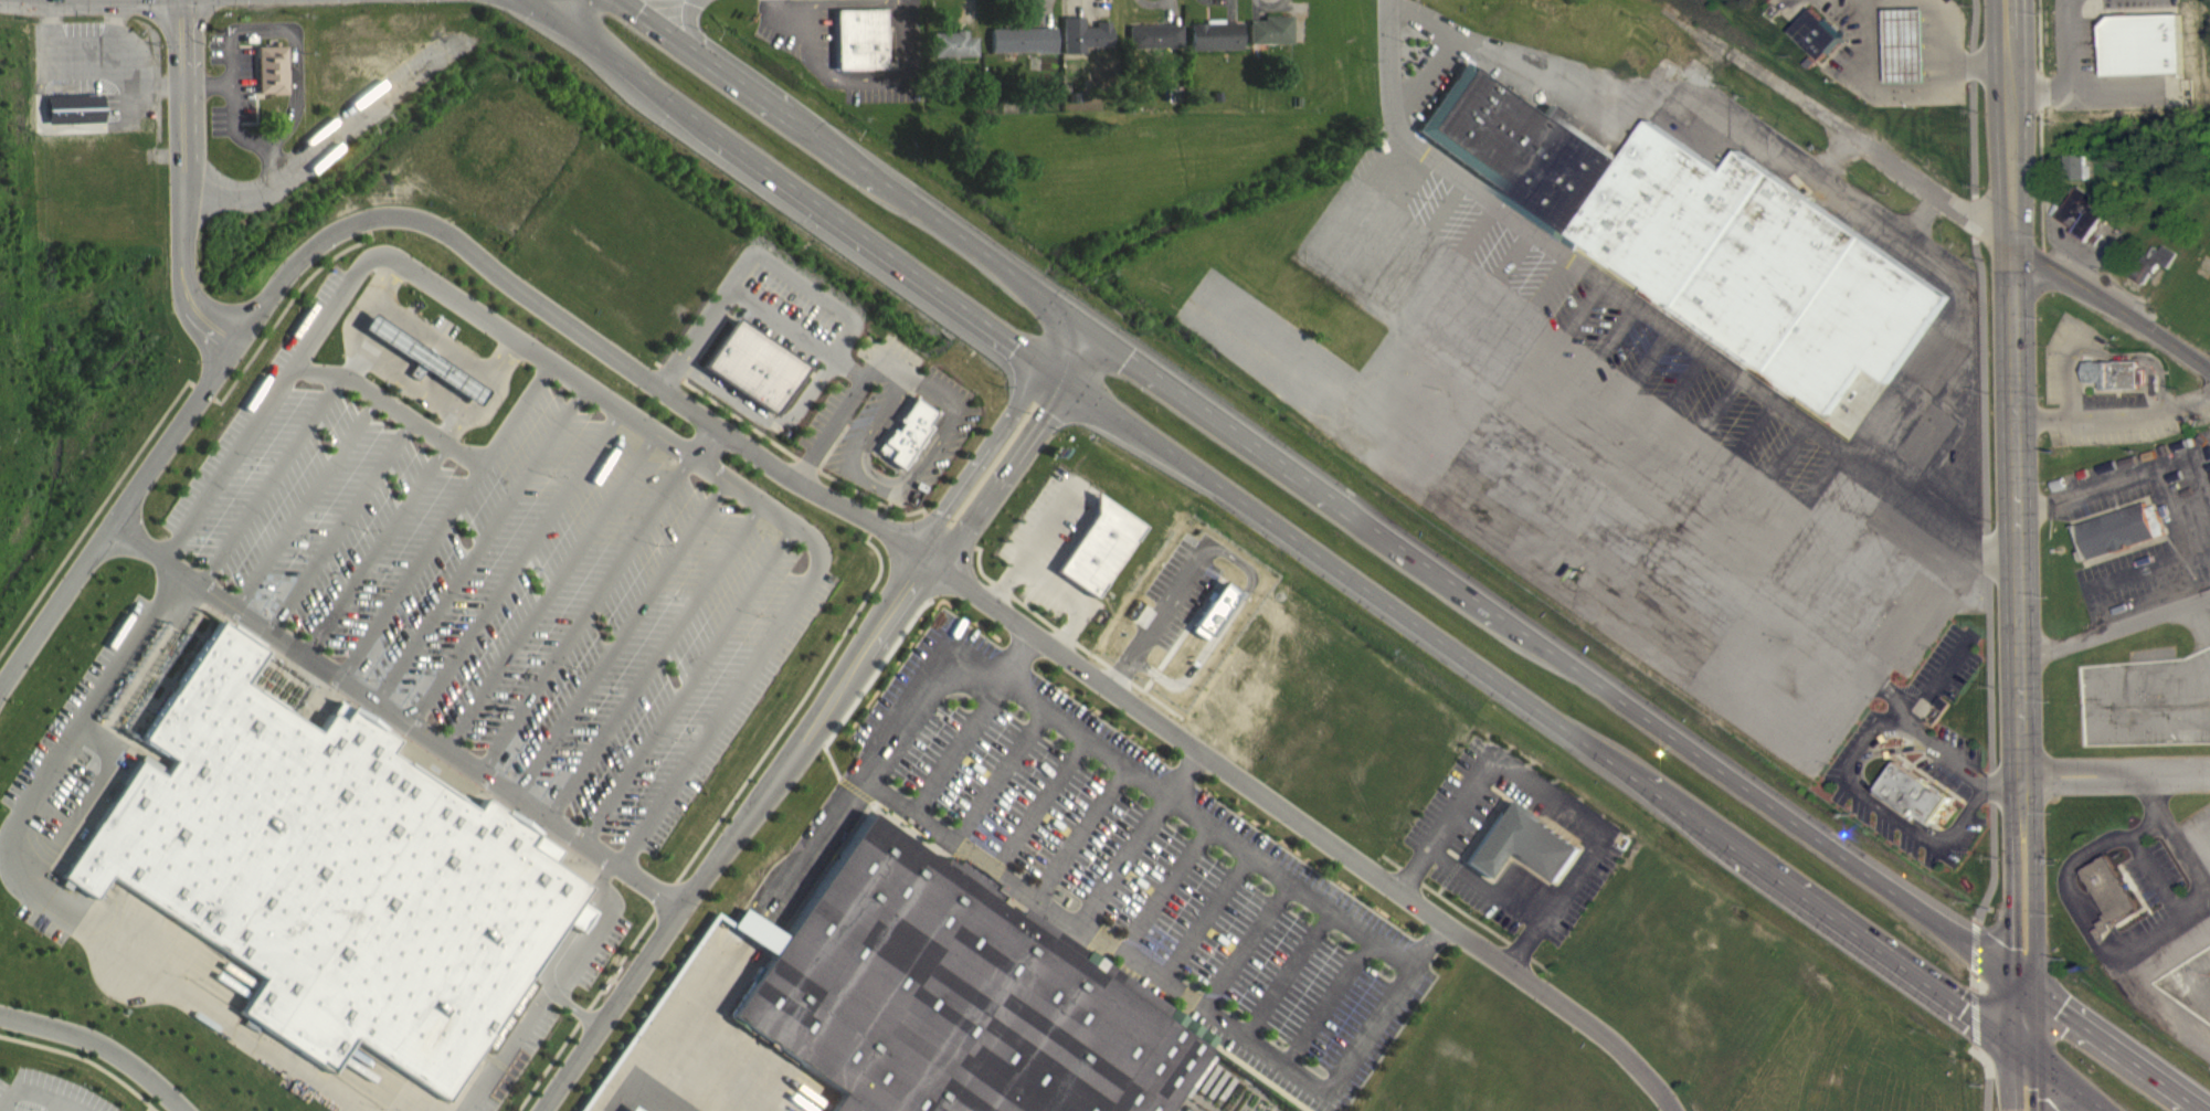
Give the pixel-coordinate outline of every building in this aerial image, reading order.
[(1789,29),(1811,6),(1825,18),(1826,15),(1841,30),(1847,30),(1847,40),(1841,40),(1830,51),(1827,49),(1819,57),(1789,29)] [(1886,9),(1926,8),(1927,80),(1889,81),(1886,9)] [(888,10),(889,70),(839,71),(838,10),(885,10),(888,10)] [(2188,14),(2190,75),(2111,77),(2109,28),(2119,17),(2188,14)] [(1252,21),(1268,21),(1268,17),(1296,15),(1296,44),(1252,44),(1252,21)] [(1194,24),(1209,24),(1209,21),(1227,20),(1227,23),(1245,23),(1245,50),(1194,51),(1194,24)] [(1132,25),(1185,25),(1185,47),(1132,49),(1132,25)] [(1061,66),(1081,65),(1081,59),(1108,59),(1108,33),(1093,34),(1093,38),(1081,39),(1081,29),(1060,29),(1061,66)] [(1179,59),(1179,36),(1126,37),(1127,60),(1179,59)] [(988,41),(988,65),(1053,64),(1053,39),(988,41)] [(974,49),(964,49),(964,43),(930,44),(930,69),(974,68),(974,49)] [(255,47),(286,46),(286,95),(256,95),(255,47)] [(1800,401),(1805,394),(1859,433),(1955,297),(1745,150),(1731,171),(1658,120),(1629,160),(1551,105),(1542,117),(1464,63),(1416,131),(1600,261),(1605,254),(1651,286),(1646,293),(1800,401)] [(1170,87),(1182,87),(1182,102),(1170,102),(1170,87)] [(51,96),(85,95),(85,92),(103,92),(103,94),(106,94),(107,123),(51,125),(51,96)] [(1216,93),(1226,93),(1226,102),(1217,102),(1216,93)] [(1297,97),(1305,97),(1305,107),(1297,107),(1297,97)] [(2085,166),(2066,167),(2067,191),(2086,191),(2085,166)] [(2103,226),(2091,219),(2096,209),(2077,199),(2058,233),(2090,250),(2103,226)] [(2146,297),(2157,275),(2168,280),(2176,264),(2162,257),(2159,262),(2147,256),(2130,288),(2146,297)] [(483,406),(493,392),(376,314),(366,328),(483,406)] [(704,367),(739,317),(810,368),(774,417),(704,367)] [(359,340),(449,399),(459,385),(368,327),(359,340)] [(2137,359),(2124,359),(2124,358),(2116,358),(2117,359),(2095,359),(2089,359),(2089,360),(2084,360),(2084,366),(2083,366),(2083,374),(2084,374),(2084,380),(2090,380),(2090,381),(2096,381),(2096,380),(2100,380),(2100,388),(2138,387),(2137,359)] [(917,398),(939,413),(930,425),(934,427),(927,437),(929,440),(922,448),(920,447),(914,455),(917,457),(913,462),(911,461),(905,469),(890,459),(891,458),(880,451),(885,443),(893,430),(898,432),(903,424),(899,421),(901,417),(902,419),(917,398)] [(1148,527),(1099,597),(1060,571),(1099,515),(1099,494),(1148,527)] [(2077,522),(2146,500),(2148,506),(2156,504),(2166,532),(2130,544),(2132,546),(2116,551),(2116,549),(2090,558),(2077,522)] [(1198,628),(1236,576),(1276,604),(1239,657),(1198,628)] [(253,993),(240,1013),(331,1073),(342,1057),(355,1039),(446,1101),(590,888),(553,864),(562,851),(524,826),(484,798),(476,811),(390,753),(398,741),(370,721),(340,701),(319,732),(246,684),(267,652),(222,622),(144,739),(176,760),(166,775),(141,759),(62,877),(97,900),(113,877),(263,978),(253,993)] [(1897,760),(1950,797),(1932,824),(1879,787),(1897,760)] [(1514,800),(1585,849),(1561,883),(1514,851),(1494,880),(1470,863),(1514,800)] [(1215,1050),(1173,1110),(830,1110),(831,1110),(840,1097),(731,1020),(775,957),(789,938),(874,814),(943,861),(945,858),(955,865),(959,860),(975,872),(995,886),(993,890),(1003,897),(1000,901),(1215,1050)] [(2107,854),(2139,906),(2114,921),(2113,919),(2107,923),(2111,928),(2103,932),(2105,935),(2100,939),(2093,929),(2098,925),(2096,922),(2104,918),(2102,913),(2107,910),(2082,869),(2107,854)] [(775,957),(789,938),(759,918),(746,937),(775,957)]
